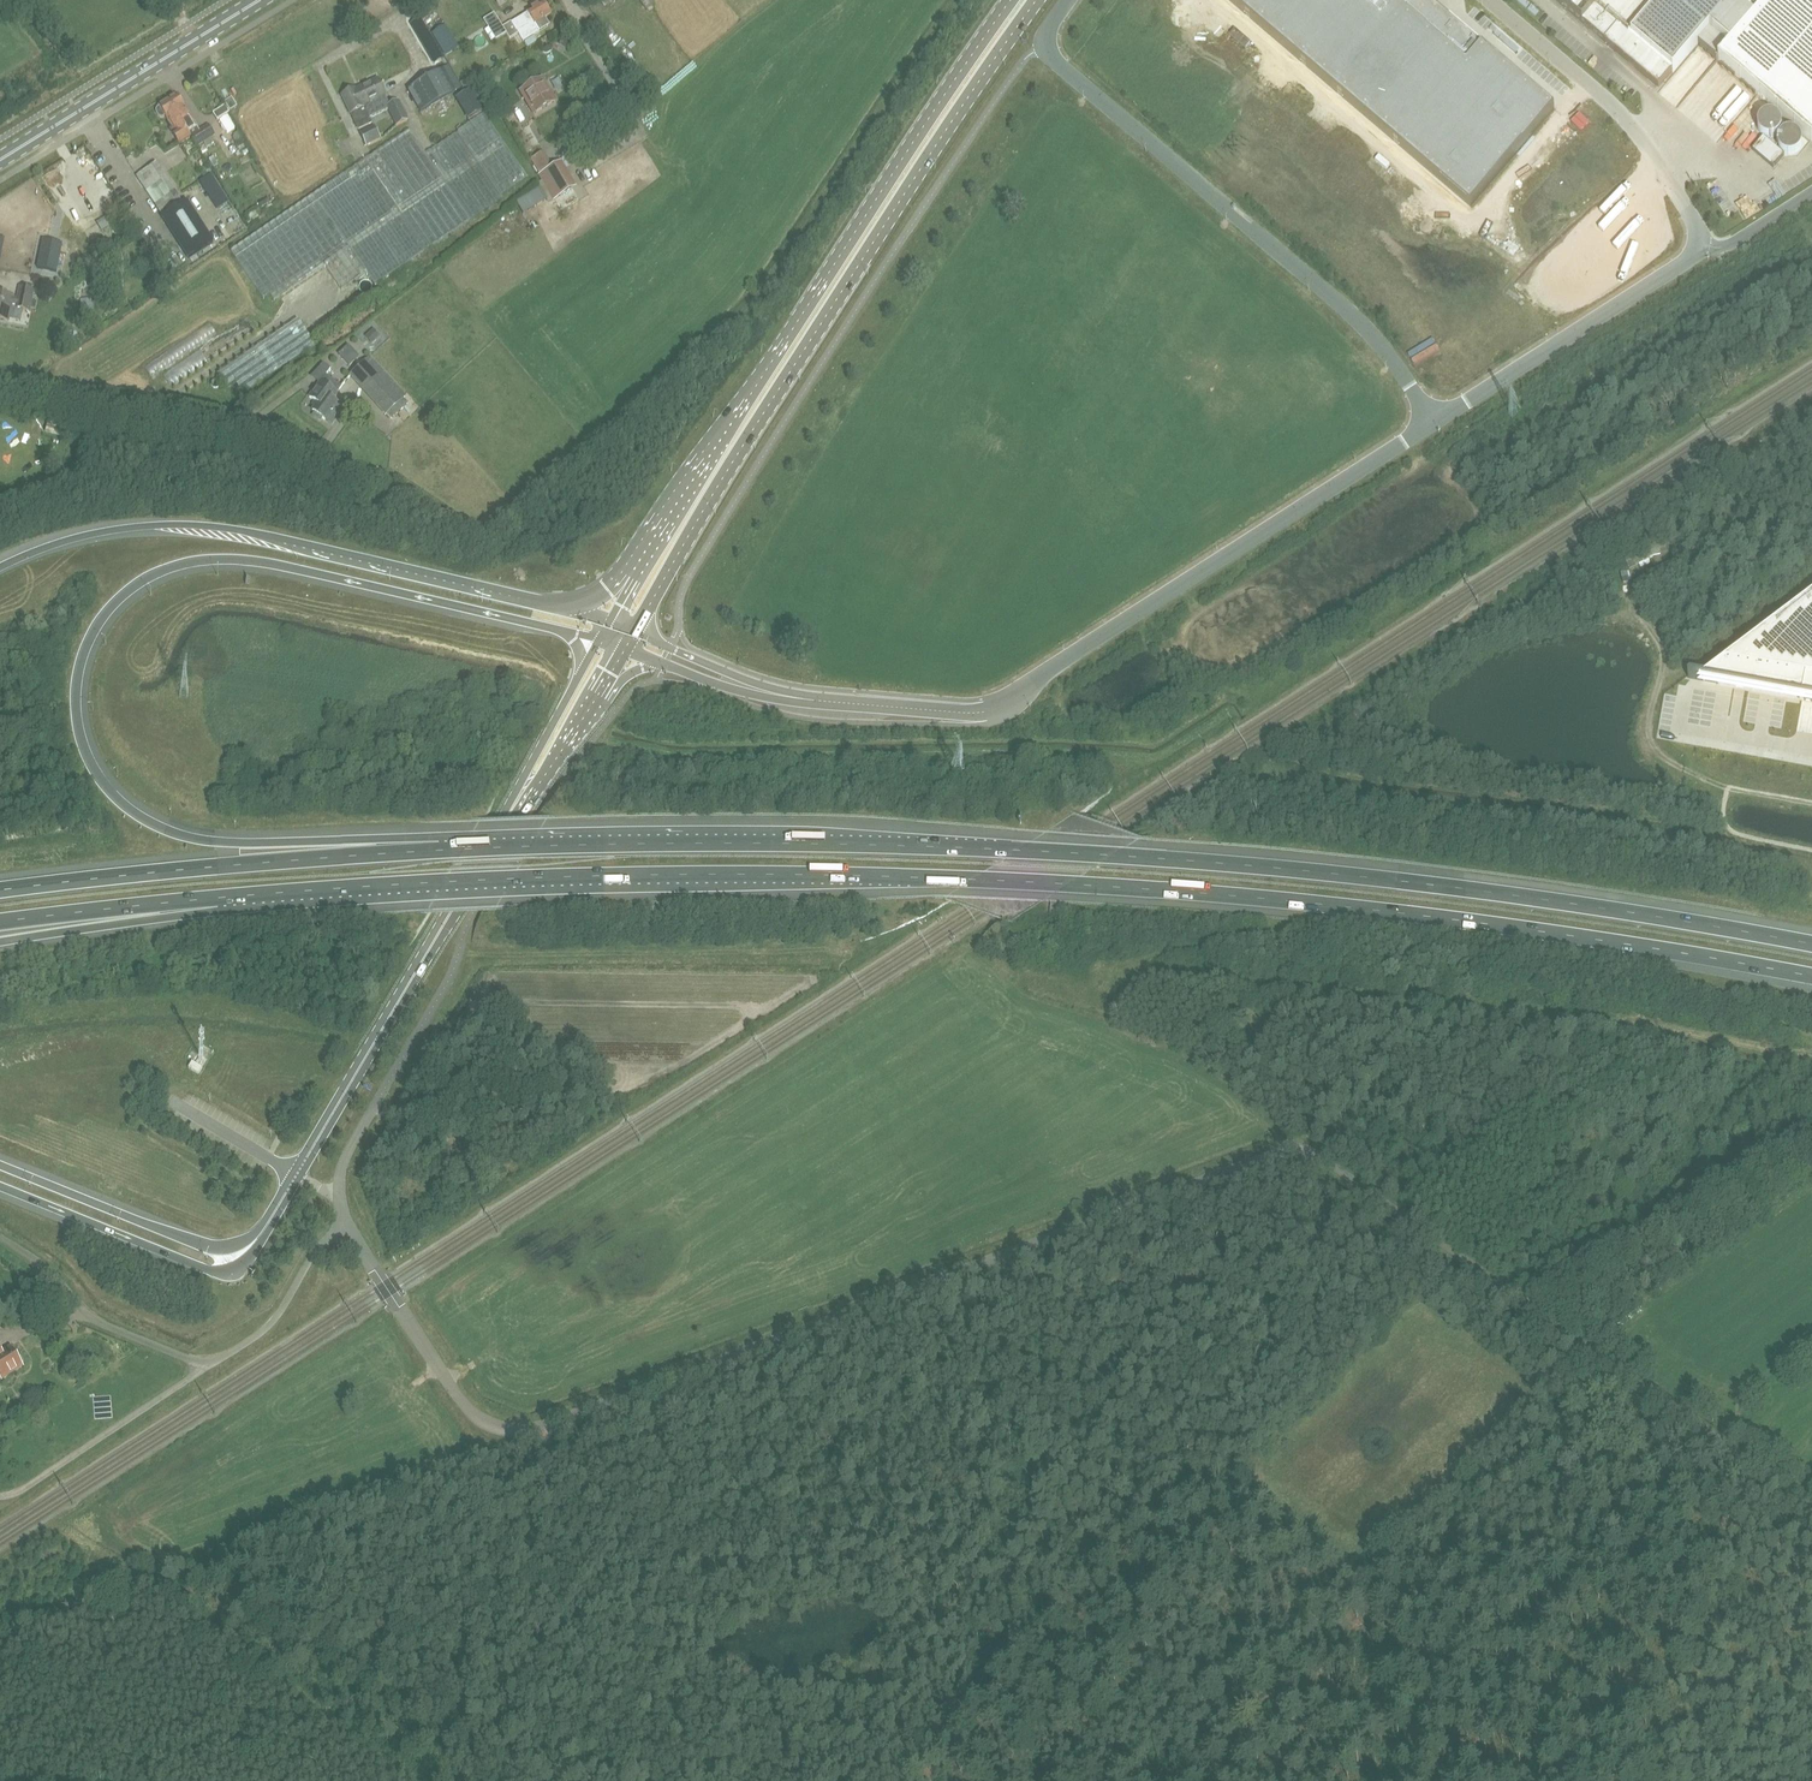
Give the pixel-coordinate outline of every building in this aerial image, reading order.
[(648,10),(655,5),(652,0),(646,0),(643,1),(648,10)] [(1471,208),(1554,110),(1485,50),(1485,49),(1482,47),(1482,48),(1479,52),(1466,41),(1470,36),(1450,20),(1426,0),(1229,0),(1471,208)] [(1656,88),(1662,81),(1665,83),(1672,75),(1666,69),(1667,68),(1673,74),(1698,44),(1811,142),(1811,0),(1553,0),(1656,88)] [(522,18),(512,24),(523,42),(547,27),(549,25),(548,23),(545,18),(550,15),(543,3),(527,12),(528,14),(522,18)] [(432,39),(420,19),(411,24),(423,45),(432,39)] [(498,21),(487,28),(495,41),(506,33),(498,21)] [(440,30),(433,34),(445,55),(457,47),(452,39),(447,42),(440,30)] [(552,50),(552,48),(551,45),(542,51),(543,53),(545,54),(547,54),(551,52),(552,50)] [(447,88),(452,85),(444,71),(410,90),(421,110),(450,94),(447,88)] [(378,79),(342,95),(350,114),(352,113),(359,130),(372,124),(367,112),(374,109),(371,103),(386,96),(378,79)] [(535,115),(556,102),(542,79),(521,92),(535,115)] [(197,127),(176,95),(168,100),(191,137),(191,138),(197,147),(215,135),(209,125),(191,136),(189,133),(197,127)] [(236,106),(231,98),(224,102),(230,110),(236,106)] [(191,137),(168,100),(159,106),(173,128),(172,128),(175,132),(173,134),(179,145),(191,138),(191,137)] [(408,120),(399,101),(387,107),(396,126),(408,120)] [(229,112),(225,106),(213,113),(217,120),(229,112)] [(410,129),(231,249),(264,301),(270,296),(274,302),(325,267),(343,291),(368,275),(376,287),(505,202),(501,196),(527,178),(485,114),(426,153),(410,129)] [(374,126),(360,133),(367,147),(381,140),(374,126)] [(1784,155),(1763,137),(1752,150),(1773,168),(1784,155)] [(544,153),(532,160),(540,174),(552,167),(544,153)] [(182,203),(156,163),(137,176),(162,215),(182,203)] [(559,164),(540,175),(555,199),(573,188),(559,164)] [(210,200),(220,196),(217,187),(207,190),(210,200)] [(186,201),(161,217),(188,259),(213,243),(186,201)] [(526,209),(533,225),(541,222),(534,205),(526,209)] [(102,233),(111,228),(108,223),(100,227),(102,233)] [(62,244),(43,240),(37,268),(56,272),(62,244)] [(33,290),(20,288),(18,300),(13,299),(13,296),(0,294),(0,320),(8,321),(12,304),(17,305),(16,308),(29,311),(33,290)] [(94,313),(93,299),(81,300),(81,314),(94,313)] [(377,331),(367,339),(374,348),(384,341),(377,331)] [(359,358),(349,346),(339,355),(350,367),(359,358)] [(407,396),(371,357),(349,376),(386,416),(387,414),(392,419),(409,404),(404,399),(407,396)] [(333,399),(342,387),(326,375),(331,369),(323,363),(320,367),(327,373),(310,397),(315,401),(314,403),(317,405),(313,411),(315,413),(314,414),(315,416),(320,420),(322,420),(323,418),(325,420),(338,403),(333,399)] [(377,479),(382,471),(376,467),(371,475),(377,479)] [(1703,681),(1811,700),(1811,598),(1703,681)] [(539,893),(539,887),(506,888),(506,895),(539,893)] [(1411,930),(1445,932),(1446,924),(1412,923),(1411,930)] [(202,1068),(192,1062),(188,1068),(199,1074),(202,1068)] [(23,1360),(21,1357),(19,1356),(17,1357),(11,1348),(2,1353),(0,1349),(0,1377),(2,1379),(22,1366),(21,1364),(23,1363),(23,1360)]
